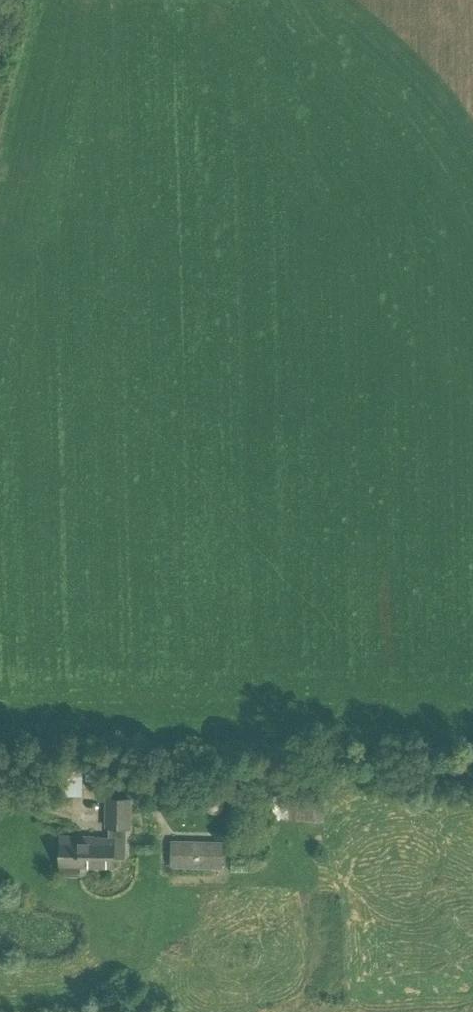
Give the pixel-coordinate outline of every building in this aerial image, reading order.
[(273,798),(272,820),(323,822),(324,800),(273,798)] [(128,831),(128,802),(110,801),(110,831),(128,831)] [(61,875),(81,875),(81,866),(113,866),(114,839),(94,839),(94,837),(60,836),(60,865),(61,865),(61,875)] [(171,867),(221,868),(222,842),(171,841),(171,867)] [(253,897),(273,901),(275,891),(255,887),(253,897)]
